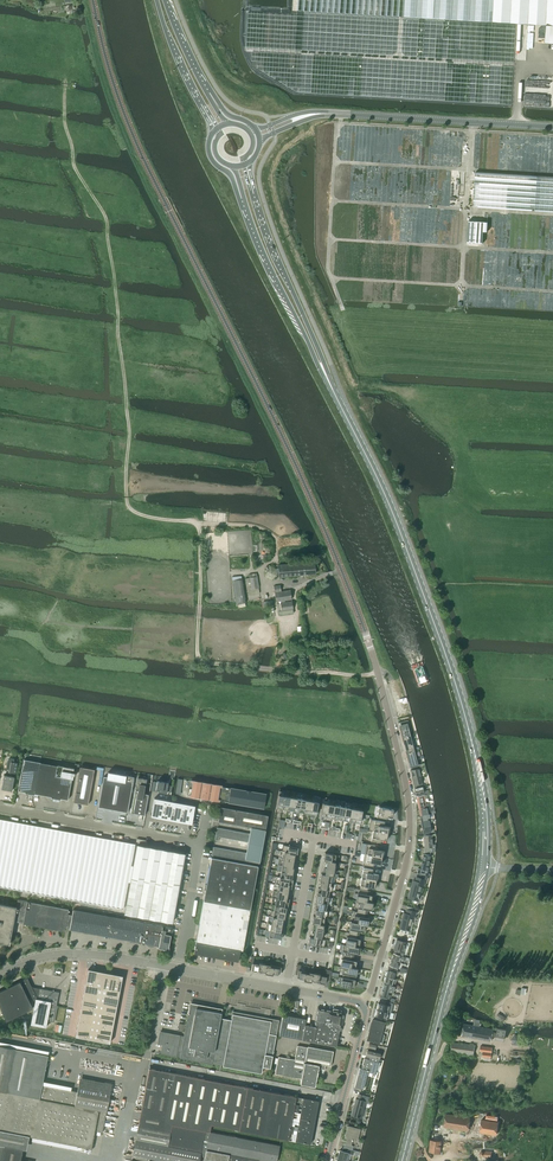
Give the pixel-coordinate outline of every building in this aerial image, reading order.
[(463,20),(464,0),(298,0),(298,11),(463,20)] [(463,20),(511,23),(546,25),(545,43),(552,43),(552,0),(464,0),(463,20)] [(473,207),(552,212),(552,177),(475,172),(473,207)] [(468,221),(467,241),(467,243),(468,243),(486,244),(487,226),(474,225),(474,221),(468,221)] [(279,577),(315,574),(314,562),(278,565),(279,577)] [(264,570),(265,577),(272,580),(277,576),(276,569),(270,566),(264,570)] [(259,594),(258,588),(256,573),(249,574),(249,578),(246,579),(249,595),(252,595),(259,594)] [(236,604),(245,603),(241,576),(232,577),(236,604)] [(276,602),(291,599),(289,590),(280,592),(279,585),(273,586),(276,602)] [(278,611),(279,615),(293,613),(293,609),(291,601),(280,603),(280,604),(276,604),(278,611)] [(402,738),(410,736),(409,729),(410,729),(408,720),(398,722),(399,723),(400,722),(401,727),(400,728),(402,738)] [(406,753),(416,750),(415,747),(414,742),(412,742),(410,736),(402,738),(404,744),(405,744),(408,752),(406,752),(406,753)] [(416,750),(406,753),(409,762),(410,762),(412,767),(420,765),(419,764),(417,757),(416,757),(414,751),(416,750)] [(8,769),(7,776),(14,777),(17,763),(17,760),(14,759),(11,758),(10,758),(9,759),(8,760),(7,760),(6,769),(8,769)] [(35,795),(35,794),(41,763),(24,759),(18,791),(25,792),(25,793),(35,795)] [(41,763),(35,794),(51,797),(51,798),(61,800),(61,799),(68,800),(74,769),(41,763)] [(80,767),(74,802),(88,805),(94,770),(80,767)] [(412,778),(421,776),(419,768),(410,770),(412,778)] [(104,777),(98,807),(127,812),(134,777),(126,776),(108,772),(107,777),(104,777)] [(14,777),(7,776),(4,775),(1,789),(12,791),(14,777)] [(414,788),(423,787),(421,776),(412,778),(414,785),(414,788)] [(143,794),(144,791),(145,791),(147,779),(137,778),(135,789),(136,789),(135,793),(137,793),(133,813),(144,815),(148,795),(143,794)] [(153,781),(151,791),(152,791),(152,789),(159,790),(158,792),(167,794),(167,791),(171,792),(172,786),(168,785),(169,783),(158,781),(157,782),(153,781)] [(191,781),(189,795),(219,800),(222,786),(191,781)] [(219,800),(228,802),(264,808),(264,807),(264,806),(264,805),(266,794),(231,788),(230,788),(229,788),(227,788),(226,788),(225,787),(224,787),(223,786),(222,786),(219,800)] [(424,794),(422,787),(423,787),(414,788),(416,795),(424,794)] [(279,790),(276,807),(282,809),(284,795),(285,795),(285,792),(279,790)] [(295,797),(293,811),(299,812),(301,798),(302,796),(296,794),(295,797)] [(284,795),(282,809),(287,810),(290,796),(285,795),(284,795)] [(417,803),(426,801),(425,799),(428,798),(427,795),(424,795),(416,797),(417,803)] [(290,796),(287,810),(293,811),(295,797),(290,796)] [(192,824),(195,806),(154,798),(151,816),(192,824)] [(301,798),(299,812),(304,813),(307,799),(301,798)] [(312,800),(310,814),(316,815),(319,799),(312,798),(312,800)] [(307,799),(304,813),(310,814),(312,800),(307,799)] [(323,802),(320,816),(326,817),(328,803),(323,802)] [(328,803),(326,817),(332,818),(334,804),(328,803)] [(345,806),(343,820),(348,821),(351,808),(352,804),(346,803),(345,806)] [(334,804),(332,818),(337,819),(340,805),(334,804)] [(340,805),(337,819),(343,820),(345,806),(340,805)] [(218,822),(265,830),(268,815),(221,807),(219,815),(218,822)] [(385,808),(379,807),(377,818),(387,819),(388,815),(392,816),(393,810),(390,809),(390,808),(385,807),(385,808)] [(428,813),(427,811),(430,810),(429,807),(419,809),(420,815),(431,813),(431,812),(428,813)] [(356,809),(354,822),(360,823),(362,810),(356,809)] [(421,821),(434,819),(433,813),(435,813),(431,813),(420,815),(421,821)] [(123,908),(127,882),(130,865),(134,844),(123,842),(122,841),(115,840),(114,840),(94,836),(88,835),(45,827),(40,826),(4,820),(3,819),(0,819),(0,886),(123,908)] [(384,822),(371,819),(369,830),(373,831),(389,834),(390,827),(384,826),(384,822)] [(422,828),(430,826),(430,824),(432,822),(432,821),(434,820),(434,819),(421,821),(422,828)] [(373,831),(371,841),(381,843),(381,839),(386,840),(387,838),(388,839),(389,835),(389,834),(373,831)] [(431,835),(423,835),(424,848),(431,848),(432,849),(434,849),(435,849),(435,845),(434,845),(432,845),(432,840),(431,835)] [(366,843),(364,854),(383,857),(384,851),(378,850),(379,846),(366,843)] [(130,882),(124,914),(171,923),(184,853),(137,845),(133,866),(130,865),(127,882),(130,882)] [(280,850),(280,851),(297,854),(298,848),(283,845),(282,851),(280,850)] [(423,854),(422,862),(429,863),(431,848),(424,848),(424,852),(423,854)] [(279,859),(278,865),(294,868),(294,867),(293,867),(295,854),(297,854),(280,851),(279,856),(279,859)] [(324,855),(323,860),(335,862),(338,862),(339,855),(336,854),(332,854),(333,854),(329,853),(325,852),(324,855)] [(364,854),(362,865),(373,867),(374,863),(380,864),(381,862),(382,863),(383,859),(383,857),(364,854)] [(240,901),(247,864),(212,858),(211,864),(207,886),(206,888),(205,895),(240,901)] [(323,860),(325,860),(323,867),(335,869),(336,865),(335,865),(335,862),(323,860)] [(418,869),(417,873),(420,874),(424,875),(428,875),(429,871),(427,871),(429,863),(422,862),(421,869),(418,869)] [(204,900),(199,925),(197,939),(196,942),(241,950),(243,950),(258,867),(247,864),(240,901),(205,895),(204,900)] [(282,866),(281,871),(293,873),(294,868),(278,865),(282,866)] [(321,873),(321,874),(333,876),(333,873),(335,874),(335,869),(323,867),(322,874),(321,873)] [(363,868),(361,878),(377,881),(378,875),(372,873),(373,870),(363,868)] [(276,876),(293,880),(293,879),(292,879),(293,873),(281,871),(280,877),(276,876)] [(320,878),(320,881),(333,883),(331,883),(332,876),(333,876),(321,874),(320,878)] [(272,898),(271,904),(288,908),(289,901),(288,902),(286,901),(289,885),(291,885),(291,886),(292,886),(293,880),(276,876),(275,883),(274,883),(273,889),(273,892),(272,898)] [(413,881),(409,897),(413,898),(411,903),(417,905),(418,900),(423,883),(425,884),(426,880),(425,880),(416,877),(415,881),(413,881)] [(359,889),(367,891),(368,887),(375,888),(375,886),(376,886),(377,881),(361,878),(359,889)] [(318,887),(318,888),(332,890),(333,883),(320,881),(321,881),(320,888),(318,887)] [(317,894),(317,895),(329,897),(328,897),(330,890),(332,890),(318,888),(318,891),(317,894)] [(355,900),(355,901),(364,902),(364,901),(371,902),(372,895),(369,895),(367,895),(368,891),(367,891),(359,889),(358,889),(356,899),(356,900),(355,900)] [(317,895),(315,902),(328,904),(328,901),(328,900),(329,897),(317,895)] [(10,945),(14,922),(23,924),(65,931),(65,927),(68,914),(69,909),(27,901),(18,900),(17,907),(0,904),(0,943),(10,945)] [(355,901),(354,907),(357,908),(357,912),(365,913),(366,910),(368,910),(371,911),(372,905),(373,905),(373,902),(371,902),(364,901),(364,902),(355,901)] [(315,905),(315,909),(327,911),(326,911),(327,904),(328,904),(315,902),(316,902),(315,905)] [(271,910),(285,913),(287,908),(288,908),(271,904),(271,905),(275,905),(274,911),(271,910)] [(313,915),(313,916),(324,918),(325,915),(326,915),(327,911),(315,909),(314,909),(316,909),(314,916),(313,915)] [(404,913),(400,928),(403,929),(402,932),(408,934),(409,930),(413,916),(415,916),(417,912),(407,909),(406,914),(404,913)] [(84,932),(88,912),(73,910),(70,929),(71,930),(84,932)] [(268,916),(284,919),(285,913),(271,910),(270,916),(268,916)] [(353,921),(353,922),(359,923),(359,924),(365,926),(368,926),(368,925),(369,918),(365,917),(365,913),(357,912),(356,912),(354,911),(353,915),(354,915),(353,921)] [(99,935),(103,915),(88,912),(84,932),(99,935)] [(114,938),(118,918),(103,915),(99,935),(114,938)] [(282,926),(283,919),(284,919),(268,916),(267,922),(267,923),(282,926)] [(313,918),(312,923),(324,925),(323,925),(324,918),(313,916),(313,918)] [(129,940),(133,921),(118,918),(114,938),(129,940)] [(133,921),(129,940),(144,943),(159,946),(160,937),(162,926),(148,923),(133,921)] [(349,930),(349,933),(357,935),(358,931),(364,932),(365,926),(359,924),(359,923),(353,922),(353,921),(351,921),(350,924),(349,929),(349,930)] [(267,924),(266,930),(282,933),(281,933),(282,926),(267,923),(267,924)] [(312,923),(313,923),(312,930),(324,932),(325,928),(323,928),(324,925),(312,923)] [(160,937),(170,939),(172,928),(167,927),(166,931),(162,930),(163,926),(162,926),(160,937)] [(269,937),(281,939),(282,933),(266,930),(270,931),(269,937)] [(309,936),(309,937),(322,939),(321,939),(322,936),(323,936),(324,932),(312,930),(311,937),(309,936)] [(345,945),(359,947),(360,939),(358,939),(356,939),(357,935),(349,933),(348,937),(347,937),(345,945)] [(160,937),(159,946),(158,948),(168,950),(170,939),(160,937)] [(309,941),(308,944),(316,946),(316,945),(321,946),(322,939),(309,937),(308,941),(309,941)] [(400,955),(403,956),(404,951),(406,943),(397,940),(394,950),(401,952),(400,955)] [(196,942),(194,954),(238,962),(240,952),(241,952),(241,950),(196,942)] [(343,944),(342,951),(344,951),(343,955),(352,956),(353,953),(354,953),(357,954),(360,954),(361,947),(359,947),(345,945),(343,944)] [(393,953),(391,959),(399,962),(400,959),(403,960),(404,957),(403,957),(403,956),(394,953),(393,953)] [(340,965),(340,967),(342,967),(349,968),(349,967),(355,968),(356,961),(353,961),(351,960),(352,956),(343,955),(342,954),(342,958),(341,958),(340,965)] [(252,963),(251,971),(259,972),(259,970),(265,972),(265,973),(273,975),(273,973),(280,975),(280,971),(282,972),(284,962),(280,961),(281,962),(280,967),(273,966),(273,967),(270,967),(270,965),(259,963),(259,965),(253,963),(254,957),(255,957),(256,957),(251,956),(250,963),(252,963)] [(389,965),(388,967),(398,970),(399,965),(398,965),(399,962),(391,959),(389,965)] [(317,983),(325,984),(326,979),(330,980),(332,971),(327,970),(326,976),(320,975),(320,974),(309,972),(309,973),(306,973),(306,971),(300,970),(301,965),(297,964),(295,974),(297,974),(297,977),(304,979),(303,980),(311,982),(311,980),(318,981),(317,983)] [(55,967),(53,974),(61,976),(62,968),(55,967)] [(342,967),(341,974),(343,974),(342,977),(351,979),(351,975),(353,976),(356,976),(357,971),(357,968),(355,968),(349,967),(349,968),(342,967)] [(386,976),(393,978),(395,974),(397,974),(398,971),(388,968),(386,976)] [(105,972),(88,969),(75,1036),(92,1040),(105,972)] [(123,976),(105,972),(92,1040),(110,1043),(123,976)] [(384,982),(392,984),(394,985),(396,979),(393,978),(386,976),(384,982)] [(340,977),(339,985),(340,986),(349,988),(354,988),(355,980),(351,979),(342,977),(340,977)] [(40,988),(32,987),(28,978),(0,992),(0,1005),(6,1021),(33,1008),(29,1000),(35,1001),(30,1024),(46,1027),(47,1021),(53,1022),(59,992),(40,988)] [(383,983),(382,989),(390,991),(393,992),(395,987),(391,986),(383,983)] [(389,995),(390,991),(382,989),(380,995),(380,998),(389,1000),(390,996),(389,995)] [(378,1003),(377,1009),(390,1012),(392,1003),(385,1001),(384,1004),(378,1003)] [(163,1044),(161,1054),(176,1057),(176,1056),(180,1057),(180,1058),(212,1064),(212,1063),(223,1065),(232,1019),(221,1017),(222,1009),(190,1003),(190,1006),(184,1036),(180,1035),(181,1035),(160,1031),(158,1043),(163,1044)] [(305,1024),(302,1039),(313,1041),(336,1046),(339,1031),(341,1031),(345,1012),(317,1007),(314,1026),(305,1024)] [(377,1009),(375,1016),(389,1019),(390,1012),(377,1009)] [(498,1013),(495,1018),(503,1022),(506,1017),(498,1013)] [(233,1014),(232,1019),(223,1065),(223,1066),(261,1073),(263,1066),(270,1068),(276,1035),(275,1035),(278,1021),(241,1014),(240,1015),(233,1014)] [(302,1039),(305,1024),(306,1018),(283,1014),(280,1035),(302,1039)] [(472,1037),(491,1041),(493,1031),(497,1032),(496,1037),(505,1039),(506,1030),(493,1027),(493,1029),(479,1027),(480,1025),(481,1025),(481,1023),(480,1023),(481,1020),(475,1019),(474,1025),(464,1024),(462,1035),(468,1037),(468,1038),(472,1038),(472,1037)] [(367,1039),(378,1042),(383,1043),(385,1035),(380,1034),(383,1022),(372,1020),(367,1039)] [(515,1035),(511,1039),(513,1045),(519,1045),(523,1041),(521,1036),(515,1035)] [(474,1055),(475,1045),(452,1042),(450,1052),(474,1055)] [(330,1066),(333,1051),(308,1046),(307,1047),(297,1045),(294,1060),(278,1056),(275,1074),(301,1079),(300,1084),(314,1086),(318,1068),(324,1069),(325,1065),(330,1066)] [(29,1136),(78,1145),(78,1147),(92,1150),(93,1144),(92,1144),(95,1131),(102,1132),(107,1112),(106,1112),(112,1084),(80,1078),(77,1091),(43,1085),(43,1081),(44,1077),(33,1074),(37,1053),(23,1050),(14,1048),(0,1046),(0,1130),(29,1136)] [(481,1046),(480,1051),(483,1052),(482,1056),(491,1057),(492,1047),(481,1046)] [(366,1055),(370,1056),(379,1058),(381,1052),(368,1049),(366,1055)] [(363,1088),(367,1072),(376,1074),(377,1072),(379,1062),(379,1058),(370,1056),(369,1059),(364,1058),(361,1068),(360,1068),(355,1086),(363,1088)] [(185,1081),(186,1075),(149,1068),(138,1124),(171,1131),(172,1124),(164,1123),(172,1079),(185,1081)] [(188,1128),(198,1078),(186,1075),(185,1081),(172,1079),(164,1123),(172,1124),(176,1125),(188,1128)] [(247,1087),(198,1078),(188,1128),(176,1125),(169,1160),(199,1160),(200,1156),(204,1157),(209,1132),(211,1125),(239,1130),(247,1087)] [(288,1139),(290,1129),(292,1118),(294,1107),(295,1102),(296,1097),(247,1087),(239,1130),(288,1139)] [(367,1102),(369,1097),(359,1094),(357,1099),(356,1099),(351,1114),(361,1117),(365,1101),(367,1102)] [(295,1102),(294,1107),(317,1112),(319,1101),(304,1098),(303,1103),(295,1102)] [(314,1122),(317,1112),(294,1107),(292,1118),(314,1122)] [(444,1127),(468,1130),(470,1117),(446,1113),(444,1127)] [(312,1133),(314,1122),(292,1118),(290,1129),(312,1133)] [(481,1119),(480,1132),(496,1135),(498,1121),(481,1119)] [(176,1125),(172,1124),(171,1131),(138,1124),(132,1154),(162,1160),(169,1160),(176,1125)] [(345,1143),(344,1147),(345,1147),(352,1149),(353,1146),(351,1145),(352,1141),(353,1140),(357,1141),(360,1129),(347,1126),(344,1138),(347,1138),(345,1144),(345,1143)] [(310,1144),(312,1133),(290,1129),(288,1139),(310,1144)] [(23,1149),(26,1150),(29,1136),(0,1130),(0,1145),(23,1149)] [(204,1157),(204,1158),(217,1160),(258,1160),(265,1160),(277,1160),(280,1145),(209,1132),(204,1157)] [(440,1153),(442,1141),(431,1140),(429,1151),(440,1153)] [(23,1149),(0,1145),(0,1160),(20,1160),(23,1149)] [(337,1160),(349,1160),(348,1160),(348,1159),(346,1159),(348,1153),(353,1155),(355,1150),(352,1149),(345,1147),(344,1147),(343,1147),(342,1151),(340,1150),(337,1160)]
